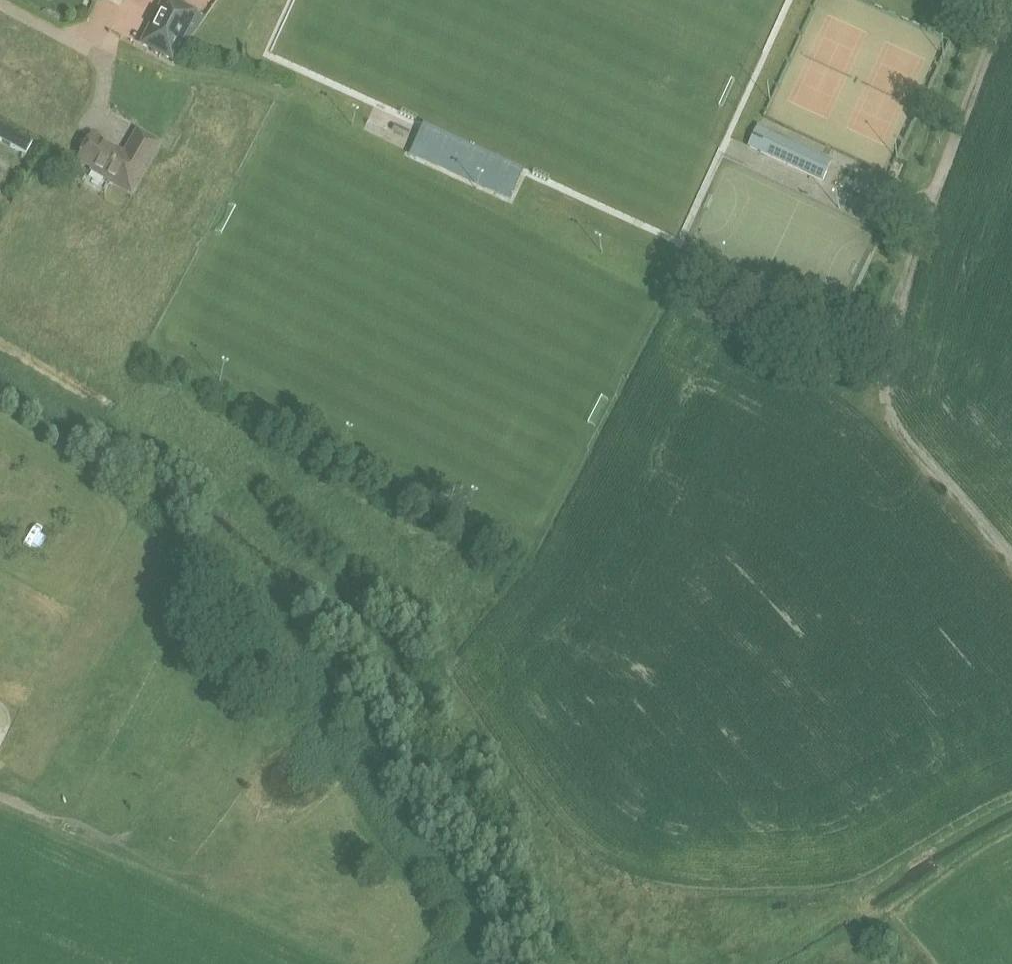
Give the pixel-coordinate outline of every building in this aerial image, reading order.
[(172,57),(194,12),(170,0),(165,0),(143,43),(172,57)] [(32,141),(0,124),(0,140),(25,154),(32,141)] [(92,136),(78,160),(130,190),(159,140),(140,128),(124,155),(92,136)] [(421,129),(410,152),(511,198),(521,175),(421,129)] [(760,129),(752,147),(824,181),(832,162),(760,129)]
